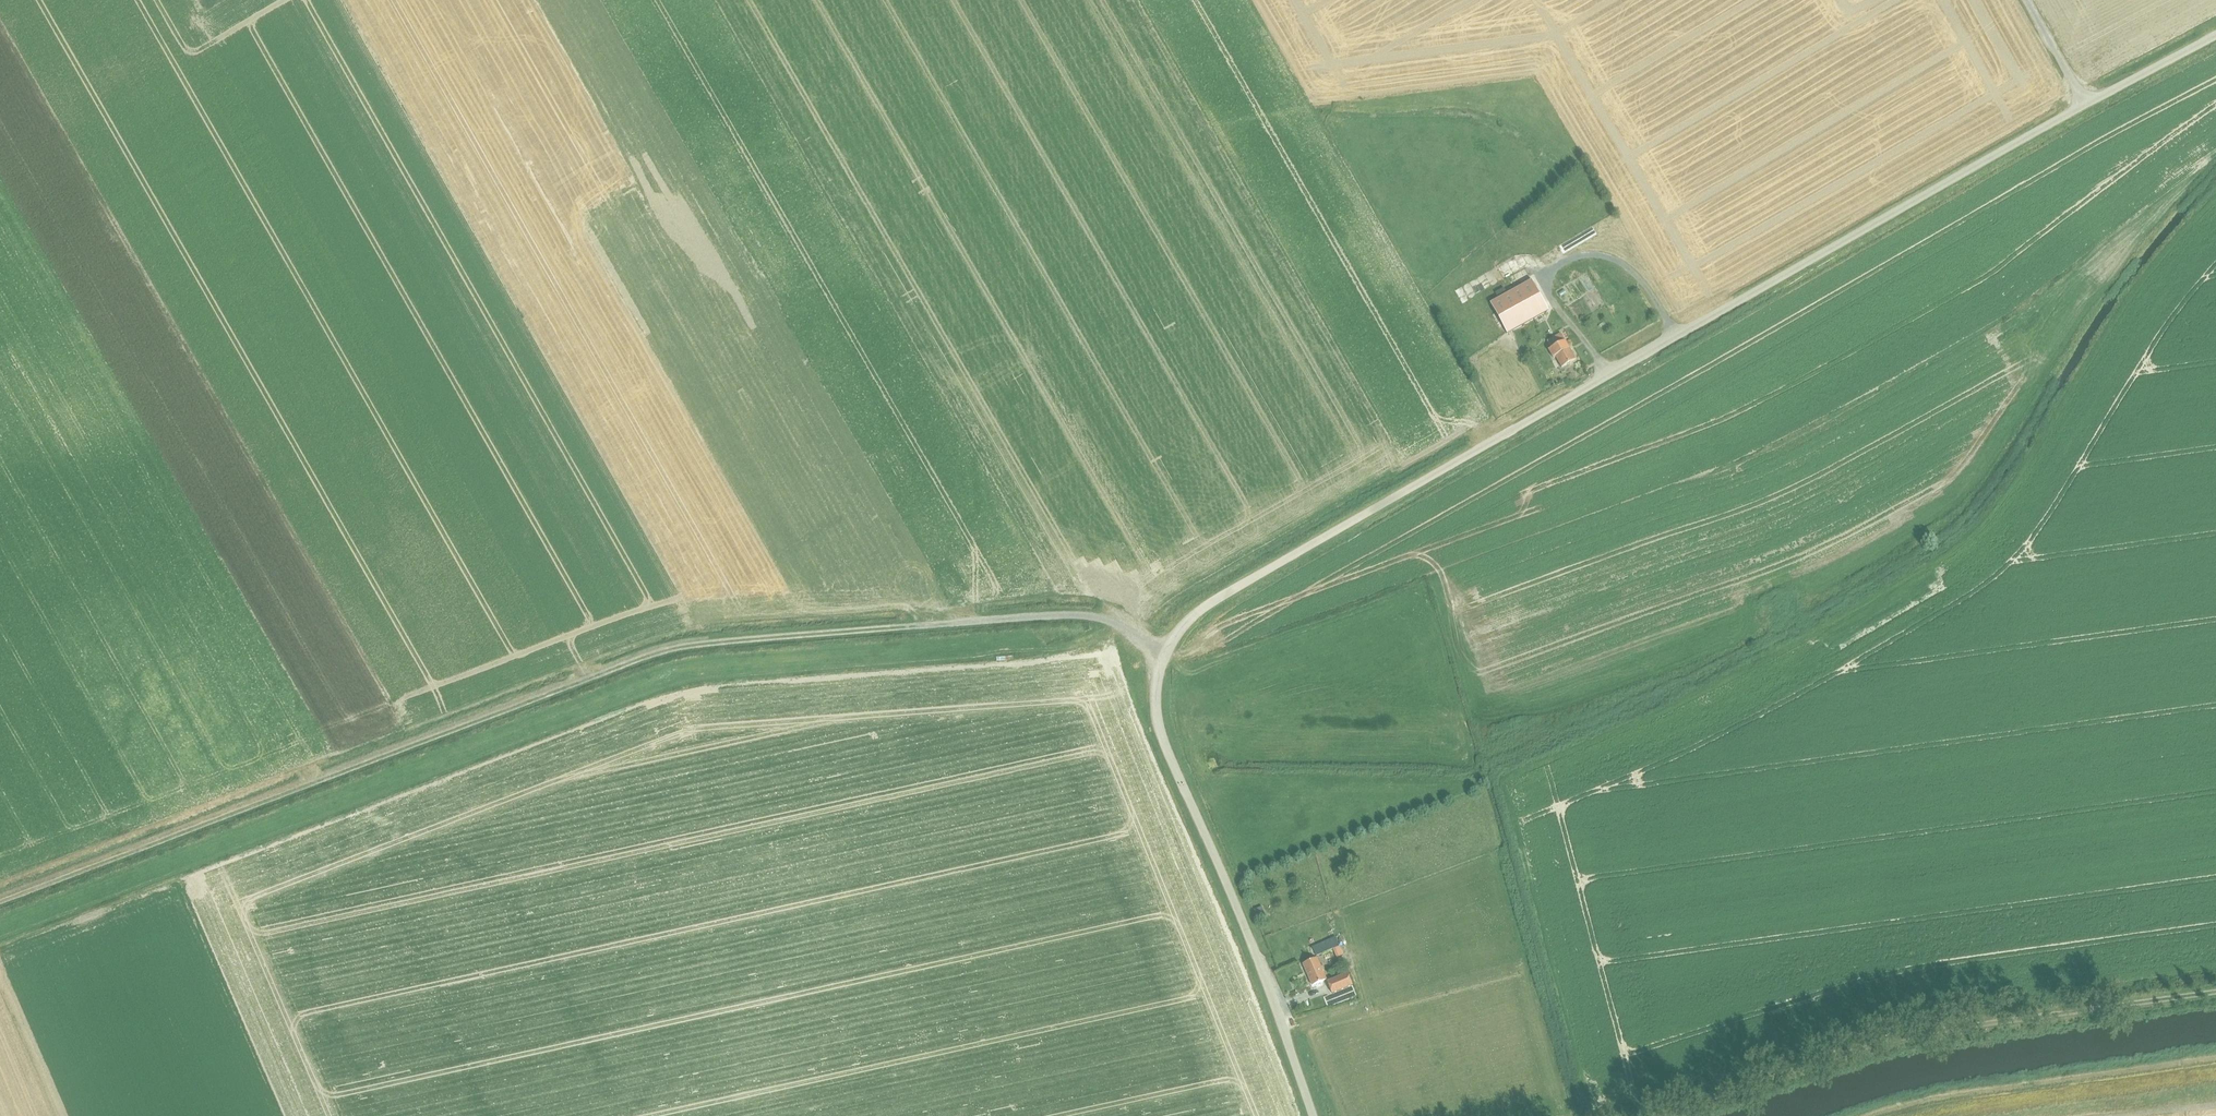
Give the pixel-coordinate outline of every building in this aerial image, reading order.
[(1610,228),(1602,231),(1604,238),(1613,235),(1610,228)] [(1579,279),(1561,291),(1569,305),(1588,294),(1579,279)] [(1531,280),(1490,303),(1507,334),(1548,311),(1531,280)] [(1562,367),(1576,359),(1561,333),(1547,340),(1551,347),(1549,349),(1554,357),(1556,356),(1562,367)] [(1333,949),(1339,946),(1335,938),(1311,948),(1315,956),(1333,949)] [(1333,949),(1336,958),(1343,955),(1339,946),(1333,949)] [(1312,985),(1326,979),(1317,958),(1303,964),(1312,985)] [(1332,994),(1353,985),(1347,973),(1326,982),(1332,994)]
